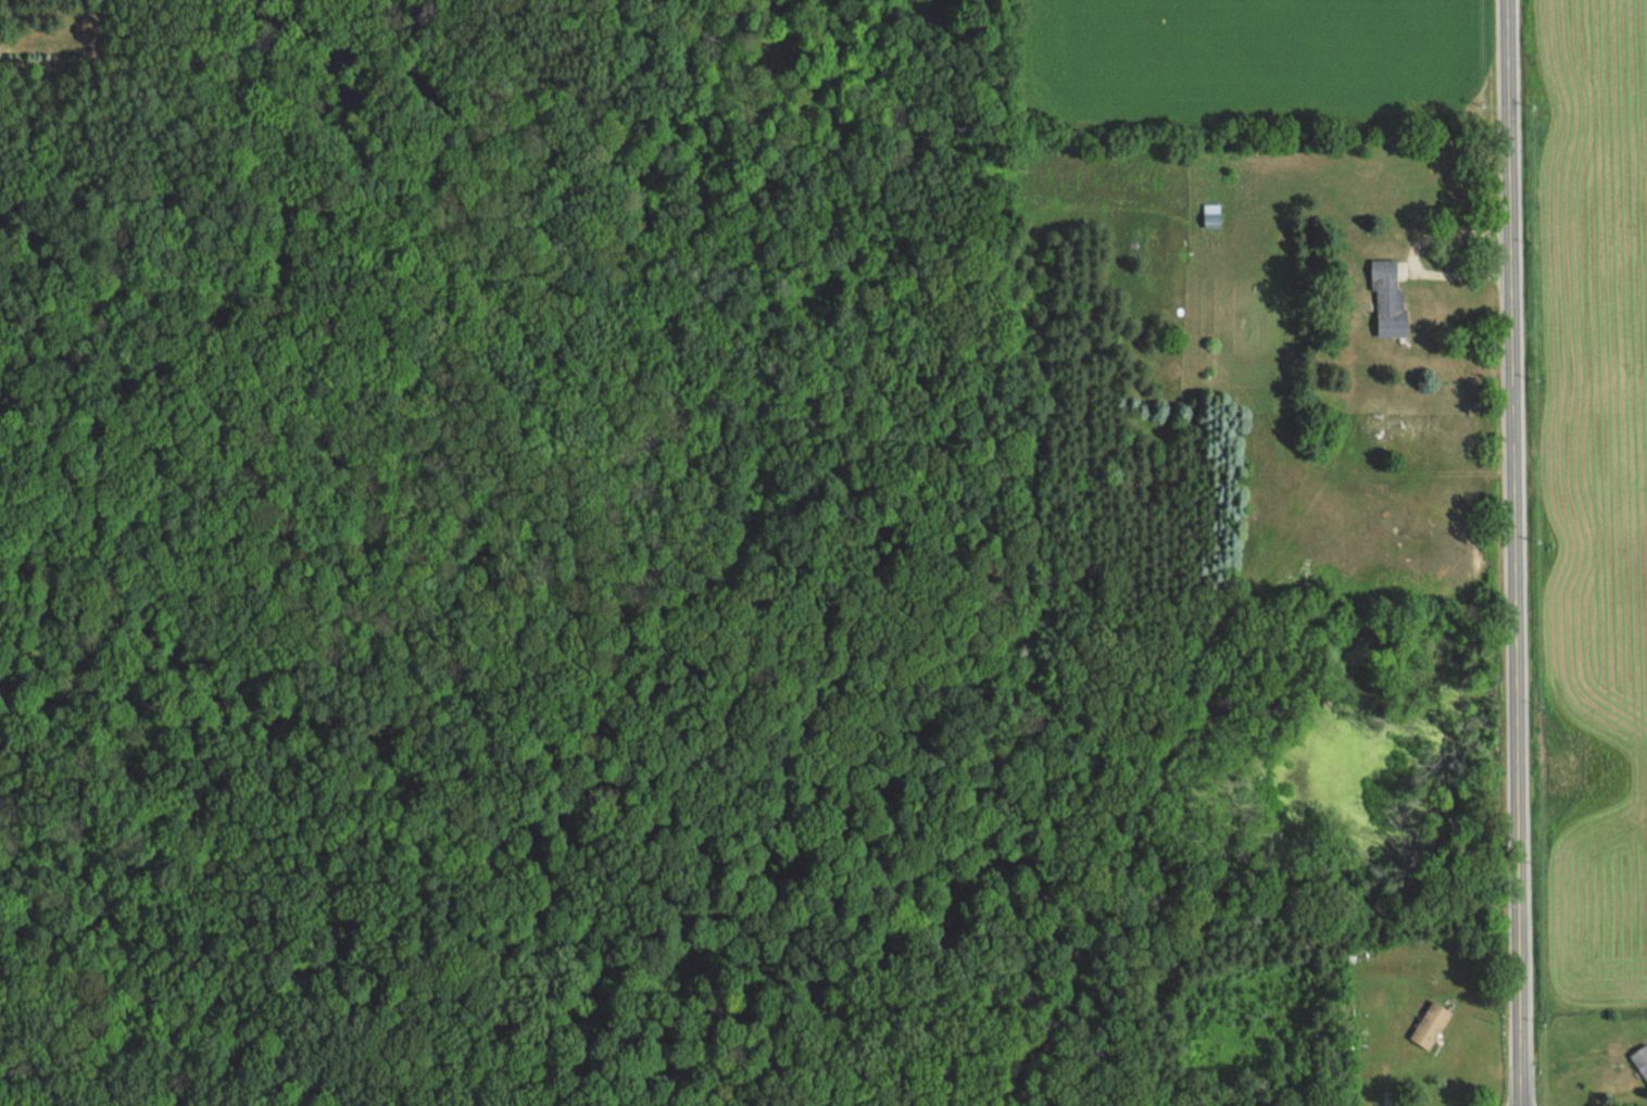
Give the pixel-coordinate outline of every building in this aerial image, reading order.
[(1202,227),(1219,227),(1219,203),(1202,203),(1202,227)] [(1400,259),(1369,260),(1370,292),(1375,292),(1376,337),(1402,337),(1400,259)] [(1427,1050),(1451,1012),(1432,1000),(1408,1038),(1427,1050)] [(1646,1043),(1628,1054),(1646,1085),(1646,1043)]
